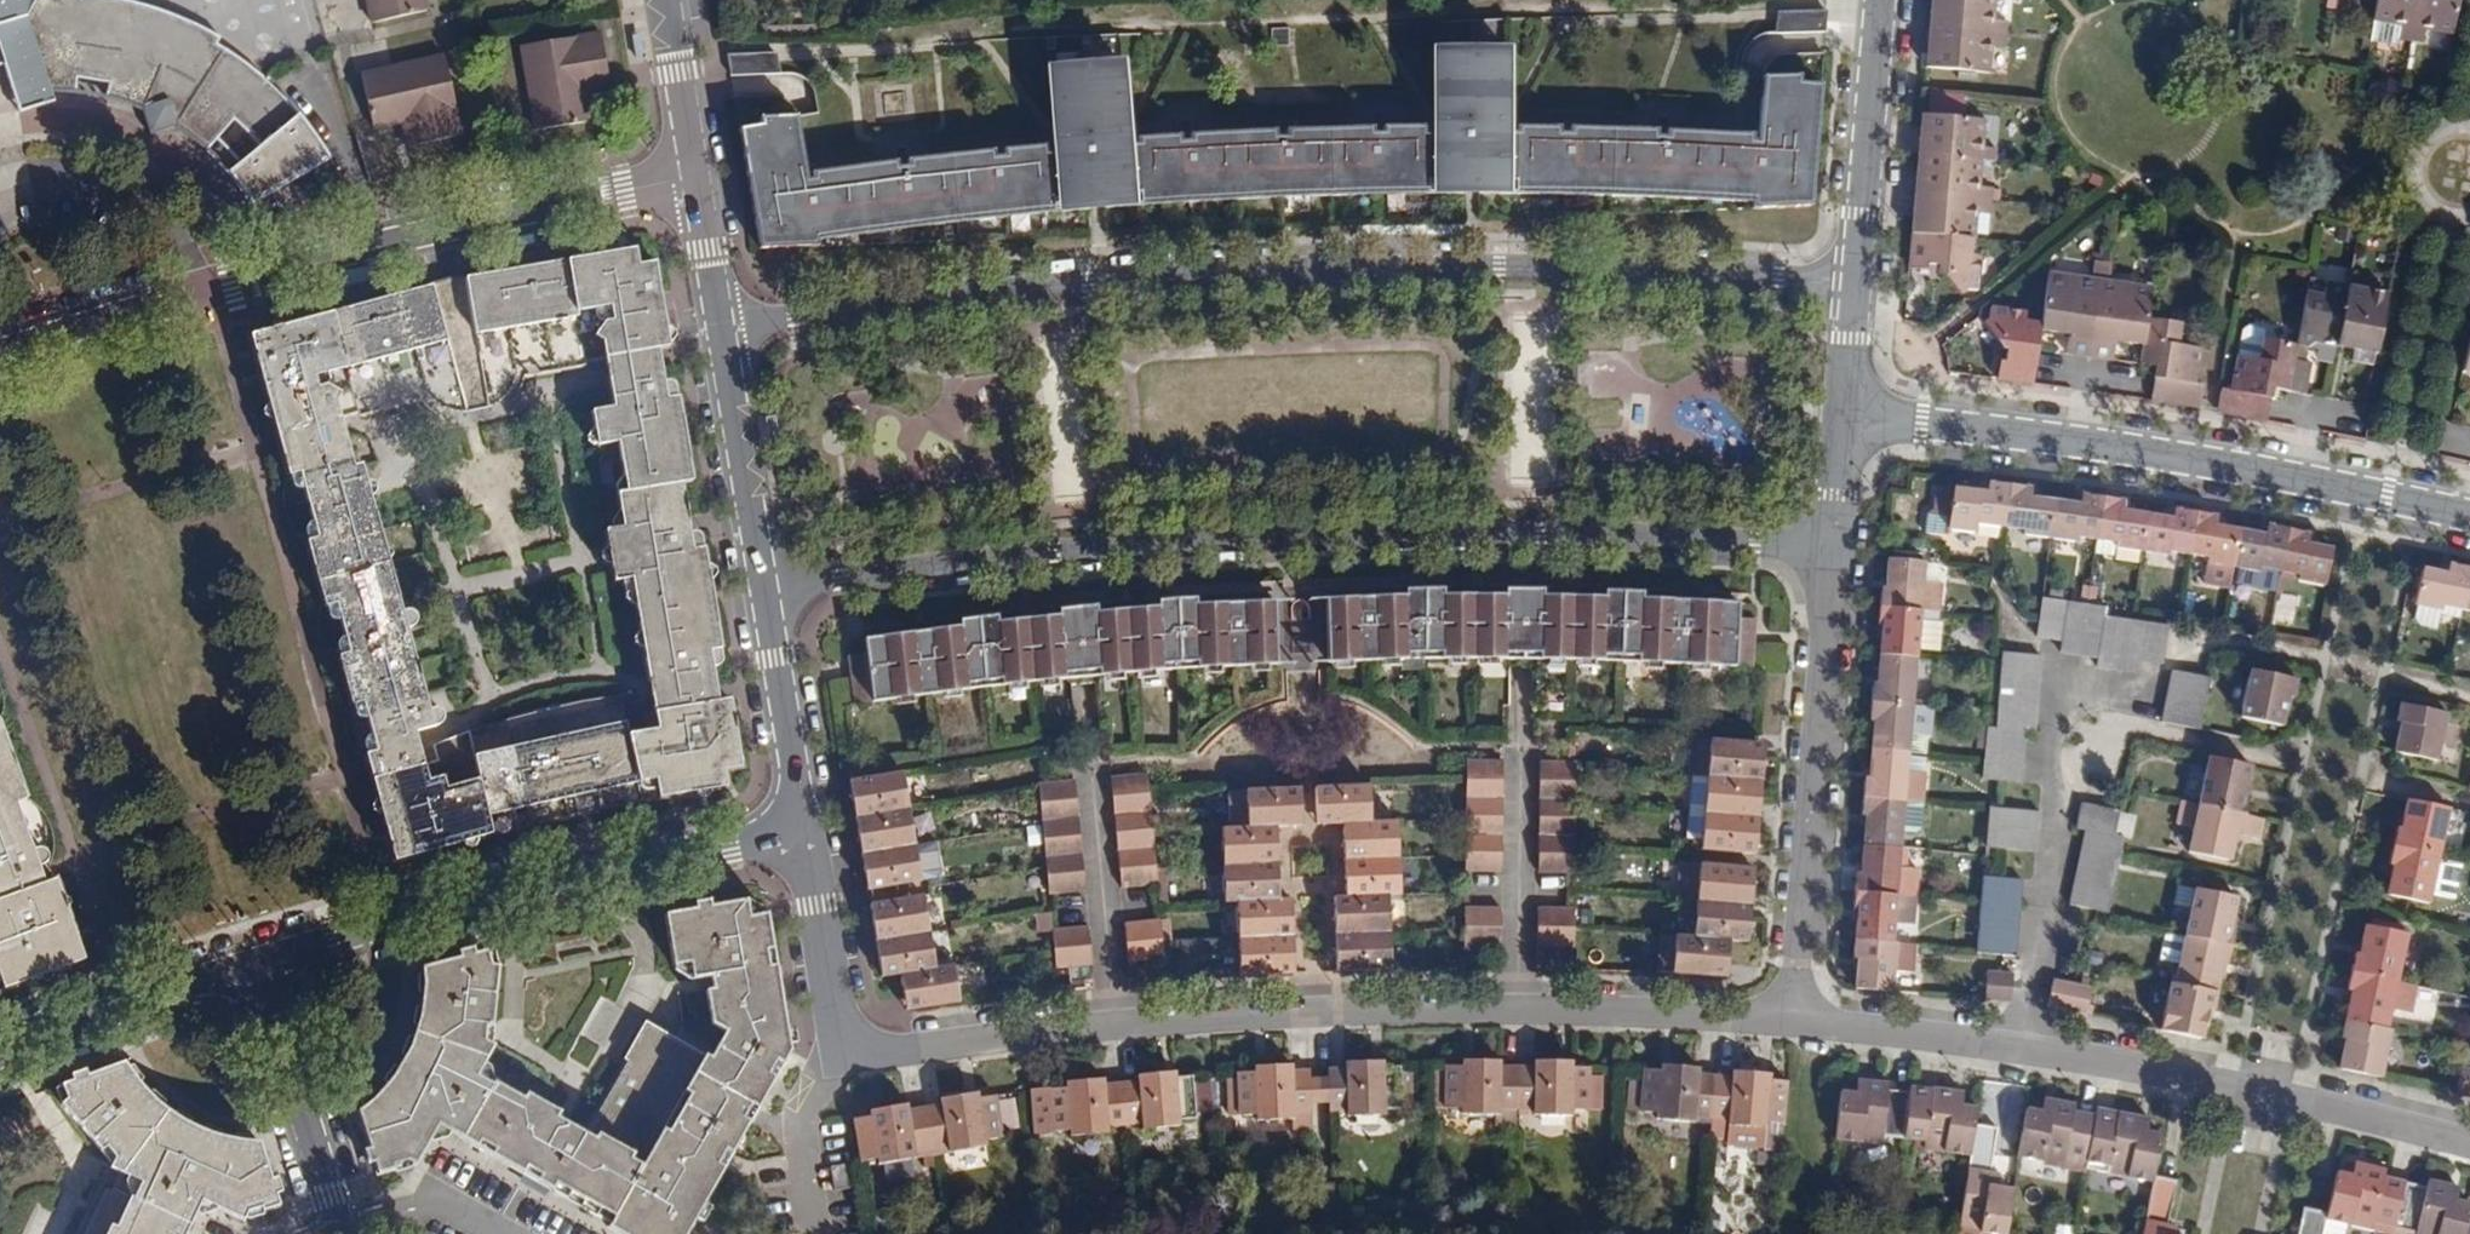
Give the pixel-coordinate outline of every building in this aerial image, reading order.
[(21,10),(0,16),(0,56),(3,67),(11,94),(13,94),(23,92),(35,91),(52,91),(77,92),(79,79),(110,84),(109,98),(141,109),(149,133),(175,125),(194,138),(209,152),(219,142),(241,165),(231,176),(245,195),(252,208),(272,195),(282,190),(276,180),(285,175),(297,168),(302,177),(312,171),(330,160),(308,130),(284,102),(245,68),(215,46),(218,38),(186,26),(178,42),(169,38),(158,33),(142,28),(126,24),(111,20),(92,16),(81,14),(62,13),(58,0),(18,0),(21,10)] [(21,10),(18,0),(0,0),(0,16),(21,10)] [(186,26),(132,9),(87,0),(85,0),(58,0),(62,13),(81,14),(92,16),(111,20),(126,24),(142,28),(158,33),(169,38),(178,42),(186,26)] [(373,20),(428,8),(426,0),(369,0),(373,20)] [(1929,24),(2006,30),(2006,19),(1992,17),(1994,0),(1931,0),(1929,24)] [(2415,0),(2373,0),(2370,19),(2395,22),(2393,35),(2408,37),(2415,0)] [(2408,37),(2422,39),(2424,27),(2451,31),(2457,0),(2415,0),(2408,37)] [(1825,30),(1826,8),(1779,11),(1779,21),(1774,22),(1774,31),(1825,30)] [(2393,35),(2395,22),(2370,19),(2367,35),(2392,40),(2393,35)] [(2006,30),(1929,24),(1926,65),(1989,71),(1991,44),(2004,46),(2006,30)] [(586,90),(604,87),(602,74),(610,72),(602,30),(522,44),(535,127),(590,118),(586,90)] [(1438,70),(1437,49),(1428,49),(1429,71),(1438,70)] [(1429,71),(1430,107),(1438,107),(1438,125),(1454,149),(1456,149),(1457,156),(1474,156),(1474,149),(1481,149),(1494,125),(1493,107),(1503,107),(1503,70),(1494,70),(1494,49),(1437,49),(1438,70),(1429,71)] [(1494,70),(1503,70),(1503,49),(1494,49),(1494,70)] [(769,50),(724,52),(728,74),(777,72),(775,62),(772,63),(769,50)] [(402,119),(406,135),(418,132),(420,141),(463,131),(445,53),(361,71),(374,126),(402,119)] [(1065,178),(1067,210),(1086,208),(1084,195),(1101,194),(1101,206),(1120,203),(1118,174),(1123,169),(1137,169),(1135,142),(1126,143),(1119,61),(1045,67),(1053,149),(1044,151),(1046,176),(1061,174),(1065,178)] [(612,86),(610,72),(602,74),(604,87),(612,86)] [(1661,138),(1661,136),(1652,136),(1652,138),(1628,137),(1628,127),(1587,126),(1588,135),(1563,134),(1563,132),(1555,132),(1555,134),(1532,133),(1532,125),(1512,124),(1513,130),(1513,155),(1496,154),(1491,161),(1492,192),(1516,190),(1571,191),(1653,194),(1745,201),(1761,202),(1761,208),(1809,205),(1820,84),(1793,83),(1794,75),(1766,75),(1765,98),(1755,98),(1754,133),(1747,133),(1747,141),(1723,140),(1724,132),(1684,131),(1684,139),(1661,138)] [(1765,98),(1766,75),(1756,75),(1755,98),(1765,98)] [(23,92),(13,94),(18,113),(56,102),(52,91),(35,91),(23,92)] [(1474,193),(1492,192),(1491,161),(1496,154),(1513,155),(1513,130),(1503,131),(1503,107),(1493,107),(1494,125),(1481,149),(1474,149),(1474,156),(1457,156),(1456,149),(1454,149),(1438,125),(1438,107),(1430,107),(1430,131),(1422,133),(1423,156),(1435,155),(1440,161),(1440,192),(1458,193),(1458,180),(1474,180),(1474,193)] [(1918,152),(1984,157),(1995,158),(1996,147),(1984,146),(1987,119),(1921,113),(1918,152)] [(989,216),(1067,210),(1065,178),(1061,174),(1046,176),(1044,151),(1043,143),(1000,147),(1002,154),(992,155),(991,147),(905,158),(906,165),(897,166),(896,158),(810,171),(811,177),(807,178),(799,136),(795,114),(757,116),(760,124),(737,127),(758,248),(815,245),(815,238),(989,216)] [(1272,135),(1251,136),(1251,129),(1219,130),(1211,131),(1213,139),(1189,140),(1189,139),(1180,140),(1156,142),(1156,134),(1135,136),(1135,142),(1137,169),(1123,169),(1118,174),(1120,203),(1212,196),(1281,192),(1404,191),(1440,192),(1440,161),(1435,155),(1423,156),(1422,133),(1422,124),(1401,124),(1401,133),(1379,133),(1379,131),(1369,131),(1369,133),(1346,134),(1346,126),(1304,126),(1304,135),(1281,135),(1281,134),(1272,135)] [(1401,133),(1401,124),(1379,125),(1379,133),(1401,133)] [(1346,126),(1346,134),(1369,133),(1369,131),(1369,125),(1346,126)] [(1555,134),(1555,132),(1555,126),(1532,125),(1532,133),(1555,134)] [(1564,125),(1563,132),(1563,134),(1588,135),(1587,126),(1564,125)] [(1281,127),(1281,134),(1281,135),(1304,135),(1304,126),(1281,127)] [(1251,129),(1251,136),(1272,135),(1273,127),(1251,129)] [(1628,127),(1628,137),(1652,138),(1652,136),(1653,128),(1628,127)] [(1661,130),(1661,136),(1661,138),(1684,139),(1684,131),(1661,130)] [(1213,139),(1211,131),(1188,132),(1189,139),(1189,140),(1213,139)] [(418,132),(406,135),(408,144),(420,141),(418,132)] [(1156,142),(1180,140),(1180,132),(1156,134),(1156,142)] [(1747,133),(1724,132),(1723,140),(1747,141),(1747,133)] [(1918,152),(1914,192),(1993,199),(1993,187),(1982,185),(1984,157),(1918,152)] [(328,203),(350,197),(348,193),(340,176),(330,160),(312,171),(328,203)] [(285,175),(291,184),(302,177),(297,168),(285,175)] [(282,190),(291,184),(285,175),(276,180),(282,190)] [(1993,199),(1914,192),(1911,233),(1976,238),(1978,214),(1992,215),(1993,199)] [(252,208),(258,221),(282,215),(272,195),(252,208)] [(1976,238),(1911,233),(1908,267),(1926,270),(1926,265),(1940,266),(1940,272),(1958,295),(1966,287),(1979,288),(1981,255),(1975,255),(1976,238)] [(638,281),(637,266),(634,250),(618,253),(623,285),(638,281)] [(386,310),(384,300),(347,310),(349,320),(334,323),(332,314),(282,327),(284,337),(269,341),(266,332),(248,337),(258,374),(274,370),(278,384),(262,388),(267,405),(283,401),(291,434),(337,421),(356,416),(357,418),(428,399),(465,394),(511,381),(584,369),(584,365),(604,362),(657,351),(668,350),(662,316),(650,318),(648,300),(659,298),(653,263),(637,266),(638,281),(623,285),(618,253),(566,261),(568,272),(554,273),(553,264),(509,271),(510,282),(485,286),(483,277),(464,280),(469,301),(438,309),(433,287),(412,292),(415,302),(386,310)] [(556,263),(553,264),(554,273),(568,272),(566,261),(556,263)] [(2092,355),(2102,276),(2051,269),(2044,319),(2044,326),(2073,331),(2071,352),(2092,355)] [(509,271),(483,277),(485,286),(510,282),(509,271)] [(2118,337),(2146,341),(2149,315),(2154,282),(2102,276),(2092,355),(2115,358),(2118,337)] [(2309,290),(2300,340),(2290,386),(2307,389),(2313,356),(2308,354),(2310,343),(2318,340),(2318,336),(2340,340),(2351,284),(2327,279),(2325,293),(2309,290)] [(449,282),(433,287),(438,309),(469,301),(464,280),(449,282)] [(2351,284),(2340,340),(2379,348),(2390,291),(2351,284)] [(412,292),(384,300),(386,310),(415,302),(412,292)] [(662,316),(659,298),(648,300),(650,318),(662,316)] [(2044,326),(2044,319),(2025,317),(2026,308),(1993,304),(1993,314),(1987,322),(2006,345),(2011,345),(2008,360),(2002,359),(2000,379),(2036,383),(2044,326)] [(347,310),(332,314),(334,323),(349,320),(347,310)] [(2149,315),(2146,341),(2143,362),(2158,364),(2152,399),(2202,406),(2206,380),(2196,379),(2200,345),(2186,343),(2181,337),(2184,321),(2149,315)] [(2460,367),(2469,369),(2469,323),(2460,367)] [(2262,355),(2266,334),(2267,328),(2251,325),(2244,327),(2241,352),(2262,355)] [(282,327),(266,332),(269,341),(284,337),(282,327)] [(2290,386),(2300,340),(2266,334),(2262,355),(2241,352),(2236,386),(2226,384),(2222,409),(2267,418),(2274,384),(2290,386)] [(652,370),(660,369),(657,351),(604,362),(607,379),(652,370)] [(662,384),(660,369),(652,370),(654,386),(662,384)] [(274,370),(258,374),(262,388),(278,384),(274,370)] [(610,533),(613,551),(639,546),(642,559),(615,565),(618,583),(630,581),(648,683),(665,680),(667,690),(714,687),(712,670),(720,654),(701,545),(688,535),(681,537),(678,521),(686,519),(679,484),(691,482),(675,390),(662,384),(654,386),(652,370),(607,379),(612,410),(602,413),(608,449),(619,446),(628,494),(616,497),(622,531),(610,533)] [(267,405),(276,438),(291,434),(283,401),(267,405)] [(291,434),(276,438),(281,456),(342,439),(337,421),(291,434)] [(396,600),(367,500),(354,504),(349,488),(363,484),(358,467),(351,469),(342,439),(281,456),(290,488),(303,495),(310,521),(303,535),(326,618),(338,623),(341,635),(335,649),(353,714),(365,720),(369,736),(363,748),(365,756),(409,744),(406,733),(415,731),(429,726),(434,722),(433,715),(427,711),(417,715),(414,700),(423,697),(408,645),(383,652),(379,639),(405,632),(404,630),(408,626),(405,618),(400,615),(392,617),(388,603),(396,600)] [(1986,480),(1980,480),(1979,489),(1989,490),(1990,481),(1986,480)] [(1986,520),(2006,522),(2011,483),(2003,483),(1990,481),(1989,490),(1979,489),(1953,486),(1950,528),(1985,531),(1986,520)] [(2027,486),(2011,483),(2006,522),(2024,525),(2024,530),(2053,534),(2059,499),(2035,496),(2027,494),(2027,486)] [(367,500),(363,484),(349,488),(354,504),(367,500)] [(2036,486),(2027,486),(2027,494),(2035,496),(2036,486)] [(2089,494),(2079,492),(2078,501),(2078,502),(2088,504),(2089,494)] [(2078,502),(2059,499),(2053,534),(2078,537),(2078,532),(2098,536),(2105,496),(2089,494),(2088,504),(2078,502)] [(2115,542),(2145,546),(2150,511),(2129,508),(2120,506),(2120,498),(2119,498),(2105,496),(2098,536),(2116,538),(2115,542)] [(2129,508),(2130,500),(2127,499),(2120,498),(2120,506),(2129,508)] [(2171,506),(2170,515),(2180,517),(2182,508),(2177,507),(2171,506)] [(2171,545),(2188,548),(2193,510),(2185,508),(2182,508),(2180,517),(2170,515),(2150,511),(2145,546),(2170,551),(2171,545)] [(2206,558),(2235,563),(2241,527),(2221,524),(2212,522),(2214,513),(2210,513),(2193,510),(2188,548),(2208,552),(2206,558)] [(2221,524),(2222,514),(2218,514),(2214,513),(2212,522),(2221,524)] [(681,537),(688,535),(686,519),(678,521),(681,537)] [(2274,524),(2265,522),(2264,532),(2273,534),(2276,524),(2274,524)] [(2264,532),(2241,527),(2235,563),(2260,568),(2262,562),(2281,566),(2290,527),(2276,524),(2273,534),(2264,532)] [(2309,531),(2290,527),(2281,566),(2300,570),(2299,576),(2336,582),(2343,547),(2318,541),(2308,539),(2309,531)] [(2320,534),(2309,531),(2308,539),(2318,541),(2320,534)] [(639,546),(613,551),(615,565),(642,559),(639,546)] [(2451,571),(2454,561),(2443,559),(2441,568),(2451,571)] [(2469,580),(2469,566),(2454,561),(2451,571),(2441,568),(2424,563),(2414,599),(2418,600),(2442,607),(2444,600),(2463,605),(2469,580)] [(1903,590),(1902,609),(1951,613),(1953,586),(1954,565),(1941,564),(1911,562),(1909,590),(1903,590)] [(1970,566),(1954,565),(1953,586),(1968,587),(1970,566)] [(1386,593),(1326,595),(1328,661),(1415,658),(1560,660),(1671,665),(1752,671),(1756,626),(1737,623),(1738,605),(1592,595),(1520,593),(1386,593)] [(2062,642),(2068,602),(2044,597),(2043,596),(2040,618),(2038,637),(2062,642)] [(864,648),(849,649),(857,699),(909,692),(1039,677),(1141,670),(1274,665),(1272,599),(1128,605),(977,620),(863,637),(864,648)] [(392,617),(400,615),(396,600),(388,603),(392,617)] [(2438,623),(2442,607),(2418,600),(2415,611),(2420,620),(2438,623)] [(2068,602),(2062,642),(2060,653),(2077,656),(2086,605),(2068,602)] [(2077,656),(2097,659),(2106,616),(2107,608),(2086,605),(2077,656)] [(1951,613),(1902,609),(1900,626),(1907,627),(1904,658),(1947,660),(1947,654),(1950,621),(1951,613)] [(2116,671),(2126,619),(2106,616),(2097,659),(2095,668),(2116,671)] [(2134,674),(2137,661),(2144,622),(2126,619),(2116,671),(2134,674)] [(1969,623),(1950,621),(1947,654),(1967,656),(1969,623)] [(2170,627),(2144,622),(2137,661),(2162,665),(2170,627)] [(408,645),(405,632),(379,639),(383,652),(408,645)] [(2002,680),(2040,682),(2042,657),(2004,653),(2002,680)] [(1896,686),(1894,704),(1943,708),(1944,702),(1947,660),(1904,658),(1902,687),(1896,686)] [(2241,718),(2282,726),(2286,709),(2289,697),(2295,698),(2298,680),(2252,670),(2241,718)] [(2167,697),(2206,704),(2211,681),(2172,673),(2167,697)] [(652,710),(692,704),(717,700),(714,687),(667,690),(665,680),(648,683),(648,687),(652,710)] [(2038,707),(2040,682),(2002,680),(2000,705),(2038,707)] [(427,711),(423,697),(414,700),(417,715),(427,711)] [(2200,731),(2206,704),(2167,697),(2162,722),(2200,731)] [(717,700),(692,704),(695,722),(731,717),(728,698),(717,700)] [(692,704),(652,710),(641,712),(639,700),(521,725),(430,748),(434,763),(424,766),(372,781),(385,830),(400,826),(403,842),(390,844),(394,861),(421,854),(418,845),(442,840),(443,848),(550,821),(546,804),(565,800),(568,818),(642,801),(726,785),(723,769),(740,767),(731,717),(695,722),(692,704)] [(2448,713),(2401,703),(2397,721),(2402,722),(2395,751),(2437,761),(2448,713)] [(1943,708),(1894,704),(1892,722),(1899,723),(1897,752),(1939,755),(1941,737),(1960,738),(1963,710),(1958,709),(1943,708)] [(2038,707),(2000,705),(1998,729),(2025,731),(2036,732),(2038,707)] [(37,865),(42,859),(43,853),(38,848),(30,848),(12,801),(24,796),(0,727),(0,878),(37,865)] [(2025,731),(1998,729),(1988,728),(1985,751),(2024,755),(2025,731)] [(409,744),(418,742),(415,731),(406,733),(409,744)] [(1576,739),(1569,739),(1568,753),(1576,754),(1576,739)] [(424,766),(418,742),(409,744),(365,756),(366,760),(372,781),(424,766)] [(1705,778),(1760,783),(1762,762),(1755,761),(1756,746),(1708,742),(1705,778)] [(1763,747),(1756,746),(1755,761),(1762,762),(1763,747)] [(2022,783),(2024,755),(1985,751),(1984,760),(1983,779),(1991,780),(2022,783)] [(1888,782),(1886,800),(1936,804),(1936,795),(1939,755),(1897,752),(1894,782),(1888,782)] [(2206,806),(2248,815),(2252,796),(2246,795),(2252,768),(2216,759),(2206,806)] [(1539,764),(1538,784),(1571,785),(1573,767),(1568,767),(1568,765),(1539,764)] [(1464,782),(1502,783),(1502,765),(1464,765),(1464,782)] [(850,790),(853,812),(908,804),(903,771),(855,777),(857,789),(850,790)] [(1112,795),(1149,791),(1148,786),(1147,774),(1110,779),(1112,795)] [(855,777),(848,779),(850,790),(857,789),(855,777)] [(1705,778),(1690,778),(1687,814),(1702,815),(1705,778)] [(1758,806),(1760,783),(1705,778),(1702,815),(1749,820),(1750,805),(1758,806)] [(1037,784),(1041,801),(1076,799),(1074,781),(1037,784)] [(1501,803),(1502,783),(1464,782),(1464,801),(1501,803)] [(1571,803),(1571,785),(1538,784),(1538,803),(1571,803)] [(1340,826),(1370,825),(1367,786),(1313,788),(1314,814),(1321,813),(1322,827),(1340,826)] [(1230,829),(1246,829),(1275,828),(1292,828),(1292,814),(1300,815),(1300,788),(1230,791),(1230,829)] [(1112,795),(1113,813),(1150,810),(1149,791),(1112,795)] [(1042,820),(1078,816),(1076,799),(1041,801),(1042,820)] [(550,821),(568,818),(565,800),(546,804),(550,821)] [(1936,804),(1886,800),(1885,817),(1891,817),(1889,849),(1932,852),(1936,804)] [(1501,820),(1501,803),(1464,801),(1463,819),(1501,820)] [(2086,830),(2116,836),(2121,810),(2082,801),(2077,828),(2086,830)] [(2266,819),(2248,815),(2206,806),(2187,801),(2182,825),(2202,829),(2196,852),(2233,859),(2239,832),(2243,832),(2242,836),(2261,839),(2266,819)] [(2391,846),(2440,857),(2451,810),(2407,801),(2401,830),(2395,828),(2391,846)] [(1571,822),(1571,803),(1538,803),(1538,821),(1571,822)] [(866,848),(915,840),(908,804),(853,812),(857,835),(864,834),(866,848)] [(1750,805),(1749,820),(1757,821),(1758,806),(1750,805)] [(1988,808),(1986,827),(2038,832),(2039,812),(1988,808)] [(1115,832),(1152,828),(1150,810),(1113,813),(1115,832)] [(1301,827),(1300,815),(1292,814),(1292,828),(1301,827)] [(1702,815),(1687,814),(1685,842),(1693,844),(1692,853),(1699,854),(1702,815)] [(1749,820),(1702,815),(1699,854),(1753,860),(1755,834),(1747,833),(1749,820)] [(1042,820),(1043,837),(1079,833),(1078,816),(1042,820)] [(1500,838),(1501,820),(1463,819),(1463,821),(1463,837),(1500,838)] [(1757,821),(1749,820),(1747,833),(1755,834),(1757,821)] [(1571,822),(1538,821),(1537,839),(1571,840),(1571,822)] [(1370,825),(1340,826),(1341,847),(1348,847),(1349,862),(1396,860),(1395,824),(1370,825)] [(400,826),(385,830),(390,844),(403,842),(400,826)] [(2038,832),(1986,827),(1985,849),(1987,849),(2037,853),(2038,832)] [(1153,832),(1152,828),(1115,832),(1117,849),(1154,846),(1153,832)] [(1276,849),(1275,828),(1246,829),(1218,830),(1219,865),(1269,863),(1268,849),(1276,849)] [(2086,830),(2081,854),(2119,863),(2121,854),(2125,838),(2116,836),(2086,830)] [(1081,852),(1079,833),(1043,837),(1045,856),(1081,852)] [(857,835),(859,849),(866,848),(864,834),(857,835)] [(1463,855),(1500,856),(1500,838),(1463,837),(1463,851),(1463,855)] [(1571,850),(1571,840),(1537,839),(1537,857),(1571,858),(1571,850)] [(421,854),(443,848),(442,840),(418,845),(421,854)] [(915,840),(866,848),(868,860),(861,862),(865,887),(921,878),(915,840)] [(1154,846),(1117,849),(1119,869),(1156,865),(1154,846)] [(2428,904),(2440,857),(2391,846),(2387,864),(2393,865),(2387,895),(2428,904)] [(1341,847),(1341,861),(1349,862),(1348,847),(1341,847)] [(866,848),(859,849),(861,862),(868,860),(866,848)] [(1928,898),(1950,899),(1952,873),(1930,871),(1932,852),(1889,849),(1887,877),(1880,876),(1879,894),(1928,898)] [(1083,870),(1081,852),(1045,856),(1046,866),(1047,873),(1083,870)] [(2114,889),(2119,863),(2081,854),(2075,879),(2114,889)] [(1500,876),(1500,856),(1463,855),(1463,858),(1463,875),(1500,876)] [(1570,876),(1571,858),(1537,857),(1536,875),(1570,876)] [(1396,860),(1349,862),(1350,874),(1342,875),(1343,899),(1387,896),(1398,897),(1396,860)] [(2441,897),(2458,901),(2467,865),(2449,860),(2441,897)] [(1349,862),(1341,861),(1342,875),(1350,874),(1349,862)] [(1269,877),(1269,863),(1219,865),(1220,902),(1234,901),(1277,900),(1276,877),(1269,877)] [(44,882),(37,865),(0,878),(0,898),(44,882)] [(1157,885),(1156,865),(1119,869),(1121,888),(1157,885)] [(1674,903),(1695,905),(1740,909),(1741,895),(1750,896),(1752,875),(1676,867),(1674,903)] [(1083,870),(1047,873),(1049,894),(1085,890),(1083,870)] [(1982,902),(2019,906),(2022,879),(1985,876),(1982,902)] [(0,898),(0,991),(47,973),(40,952),(56,947),(63,968),(84,960),(52,879),(44,882),(0,898)] [(2108,914),(2114,889),(2075,879),(2069,904),(2093,910),(2108,914)] [(2191,910),(2196,893),(2185,890),(2181,908),(2191,910)] [(2191,910),(2185,937),(2232,948),(2237,930),(2230,929),(2237,899),(2196,891),(2196,893),(2191,910)] [(878,924),(880,935),(929,928),(923,893),(867,901),(871,925),(878,924)] [(1948,928),(1950,899),(1928,898),(1879,894),(1878,912),(1884,913),(1882,943),(1925,946),(1926,927),(1948,928)] [(1747,910),(1748,910),(1750,896),(1741,895),(1740,909),(1747,910)] [(1388,935),(1387,896),(1343,899),(1331,899),(1332,925),(1338,925),(1339,938),(1388,935)] [(1235,942),(1281,940),(1281,927),(1290,926),(1290,899),(1277,900),(1234,901),(1235,942)] [(746,901),(665,916),(673,966),(689,963),(691,981),(715,977),(717,989),(706,992),(711,1025),(723,1030),(716,1046),(775,1078),(790,1052),(778,980),(769,982),(766,966),(775,965),(767,910),(748,915),(746,901)] [(1982,902),(1980,929),(2017,932),(2019,906),(1982,902)] [(1692,940),(1727,943),(1745,945),(1747,924),(1746,923),(1739,923),(1740,909),(1695,905),(1692,940)] [(1747,924),(1748,910),(1747,910),(1740,909),(1739,923),(1746,923),(1747,924)] [(1463,911),(1462,930),(1499,932),(1500,911),(1463,911)] [(1536,912),(1535,929),(1569,930),(1569,912),(1536,912)] [(1127,944),(1162,941),(1161,922),(1125,923),(1127,944)] [(871,925),(873,936),(880,935),(878,924),(871,925)] [(1054,948),(1090,945),(1089,926),(1052,929),(1054,948)] [(1281,940),(1290,939),(1290,926),(1281,927),(1281,940)] [(2348,972),(2397,982),(2407,935),(2365,926),(2359,956),(2352,955),(2348,972)] [(935,966),(929,928),(880,935),(882,948),(875,949),(879,975),(935,966)] [(1569,930),(1535,929),(1536,949),(1559,949),(1569,949),(1569,930)] [(2017,932),(1980,929),(1979,950),(1978,954),(2007,956),(2015,957),(2017,932)] [(1499,932),(1462,930),(1462,933),(1462,951),(1499,951),(1499,932)] [(880,935),(873,936),(875,949),(882,948),(880,935)] [(1390,973),(1388,935),(1339,938),(1340,951),(1333,952),(1334,975),(1390,973)] [(2229,965),(2232,948),(2185,937),(2174,984),(2217,994),(2223,965),(2229,965)] [(1724,972),(1727,943),(1692,940),(1672,938),(1669,980),(1716,983),(1716,971),(1724,972)] [(1291,954),(1290,939),(1281,940),(1282,954),(1291,954)] [(1282,954),(1281,940),(1235,942),(1237,978),(1291,977),(1291,954),(1282,954)] [(1164,961),(1162,941),(1127,944),(1129,963),(1164,961)] [(1949,948),(1925,946),(1882,943),(1880,964),(1885,965),(1883,991),(1925,994),(1927,975),(1947,976),(1949,948)] [(1090,945),(1054,948),(1056,968),(1070,968),(1092,966),(1090,945)] [(47,973),(63,968),(56,947),(40,952),(47,973)] [(440,1127),(493,1157),(611,1222),(607,1228),(618,1233),(686,1233),(724,1166),(714,1160),(748,1101),(758,1107),(766,1093),(707,1061),(709,1056),(644,1021),(582,1132),(568,1125),(565,1130),(553,1123),(556,1118),(559,1112),(524,1094),(521,1098),(494,1084),(492,1087),(488,1084),(484,1066),(493,1047),(484,1047),(481,1031),(490,1028),(499,968),(489,965),(486,948),(442,960),(442,963),(442,966),(442,969),(442,972),(442,976),(442,978),(441,982),(441,984),(441,988),(441,990),(440,994),(440,996),(439,1000),(439,1003),(438,1006),(438,1008),(437,1012),(436,1015),(436,1018),(435,1021),(435,1024),(434,1027),(433,1029),(432,1033),(431,1035),(430,1038),(429,1041),(428,1044),(428,1047),(426,1049),(425,1053),(424,1055),(423,1058),(422,1061),(420,1064),(419,1067),(418,1070),(417,1072),(415,1075),(413,1078),(412,1080),(411,1083),(409,1086),(407,1088),(406,1108),(440,1127)] [(1558,973),(1559,949),(1536,949),(1535,966),(1542,966),(1542,972),(1558,973)] [(418,1025),(433,1029),(434,1027),(435,1024),(435,1021),(436,1018),(436,1015),(437,1012),(438,1008),(438,1006),(439,1003),(439,1000),(440,996),(440,994),(441,990),(441,988),(441,984),(441,982),(442,978),(442,976),(442,972),(442,969),(442,966),(442,963),(442,960),(436,962),(422,965),(423,991),(417,1024),(418,1025)] [(952,964),(935,966),(879,975),(882,994),(901,993),(902,997),(909,996),(911,1010),(957,1003),(952,964)] [(778,980),(775,965),(766,966),(769,982),(778,980)] [(1092,966),(1070,968),(1072,989),(1085,989),(1085,982),(1094,981),(1092,966)] [(2391,1008),(2397,982),(2348,972),(2344,991),(2351,993),(2345,1021),(2387,1030),(2391,1008)] [(2016,974),(2006,974),(1989,973),(1987,999),(2011,1002),(2016,974)] [(2048,1005),(2086,1013),(2092,989),(2076,985),(2053,980),(2048,1005)] [(2412,986),(2397,982),(2391,1008),(2407,1011),(2412,986)] [(2212,1014),(2217,994),(2174,984),(2170,984),(2159,1031),(2202,1040),(2207,1014),(2212,1014)] [(905,1010),(911,1010),(909,996),(902,997),(905,1010)] [(2387,1030),(2345,1021),(2340,1041),(2346,1042),(2340,1069),(2379,1078),(2390,1031),(2387,1030)] [(402,1060),(391,1077),(407,1088),(409,1086),(411,1083),(412,1080),(413,1078),(415,1075),(417,1072),(418,1070),(419,1067),(420,1064),(422,1061),(423,1058),(424,1055),(425,1053),(426,1049),(428,1047),(428,1044),(429,1041),(430,1038),(431,1035),(432,1033),(433,1029),(418,1025),(417,1024),(416,1028),(402,1060)] [(490,1030),(490,1028),(481,1031),(484,1047),(493,1047),(490,1030)] [(716,1046),(709,1056),(707,1061),(766,1093),(775,1078),(716,1046)] [(133,1104),(143,1114),(154,1101),(152,1099),(138,1083),(125,1062),(108,1068),(112,1076),(115,1081),(120,1087),(122,1093),(126,1096),(133,1104)] [(1514,1115),(1515,1072),(1498,1071),(1499,1062),(1473,1062),(1474,1071),(1460,1071),(1441,1071),(1441,1074),(1432,1073),(1432,1114),(1460,1114),(1460,1122),(1498,1121),(1498,1115),(1514,1115)] [(1474,1071),(1473,1062),(1468,1062),(1459,1062),(1460,1071),(1474,1071)] [(1384,1063),(1369,1064),(1369,1073),(1383,1072),(1384,1063)] [(1515,1072),(1514,1115),(1531,1116),(1531,1122),(1569,1124),(1568,1117),(1586,1118),(1586,1103),(1598,1102),(1599,1082),(1587,1082),(1587,1073),(1570,1072),(1557,1072),(1557,1063),(1531,1063),(1532,1072),(1515,1072)] [(1572,1064),(1557,1063),(1557,1072),(1570,1072),(1572,1064)] [(1400,1071),(1383,1072),(1369,1073),(1369,1064),(1365,1064),(1346,1064),(1344,1065),(1345,1073),(1327,1074),(1330,1118),(1346,1117),(1346,1124),(1386,1123),(1385,1117),(1409,1115),(1408,1077),(1400,1077),(1400,1071)] [(1255,1079),(1237,1079),(1238,1121),(1258,1121),(1258,1128),(1296,1128),(1296,1140),(1314,1140),(1311,1075),(1294,1076),(1294,1066),(1269,1067),(1269,1077),(1255,1079)] [(1269,1077),(1269,1067),(1260,1068),(1254,1068),(1255,1079),(1269,1077)] [(2469,1097),(2469,1069),(2459,1067),(2454,1093),(2469,1097)] [(202,1199),(218,1169),(218,1164),(205,1151),(199,1149),(193,1148),(189,1146),(183,1144),(179,1142),(174,1140),(170,1136),(163,1132),(158,1128),(152,1124),(148,1119),(143,1114),(133,1104),(126,1096),(122,1093),(120,1087),(115,1081),(112,1076),(108,1068),(62,1086),(69,1100),(60,1103),(113,1162),(110,1167),(116,1169),(125,1173),(117,1190),(108,1187),(102,1184),(79,1233),(186,1233),(202,1199)] [(1668,1080),(1669,1069),(1665,1069),(1656,1068),(1655,1078),(1668,1080)] [(1689,1124),(1707,1125),(1712,1082),(1693,1081),(1694,1071),(1669,1069),(1668,1080),(1655,1078),(1637,1077),(1636,1085),(1625,1084),(1624,1103),(1635,1103),(1634,1119),(1652,1121),(1651,1127),(1689,1130),(1689,1124)] [(1179,1080),(1177,1073),(1169,1073),(1163,1074),(1164,1081),(1179,1080)] [(1123,1085),(1127,1129),(1143,1127),(1145,1134),(1182,1131),(1181,1123),(1199,1122),(1195,1078),(1179,1080),(1164,1081),(1163,1074),(1139,1076),(1139,1083),(1123,1085)] [(1712,1082),(1707,1125),(1724,1126),(1724,1133),(1762,1135),(1762,1129),(1783,1132),(1787,1087),(1768,1086),(1753,1085),(1754,1076),(1729,1074),(1729,1082),(1712,1082)] [(1753,1085),(1768,1086),(1769,1078),(1754,1076),(1753,1085)] [(391,1077),(385,1084),(383,1087),(371,1099),(357,1110),(365,1133),(372,1128),(385,1118),(406,1108),(407,1088),(391,1077)] [(1127,1129),(1123,1085),(1106,1086),(1106,1079),(1081,1081),(1082,1089),(1069,1090),(1049,1092),(1052,1115),(1040,1116),(1042,1135),(1053,1134),(1054,1135),(1075,1133),(1076,1140),(1111,1137),(1110,1130),(1127,1129)] [(1866,1081),(1857,1080),(1856,1094),(1865,1096),(1866,1081)] [(1082,1089),(1081,1081),(1077,1082),(1067,1082),(1069,1090),(1082,1089)] [(1882,1139),(1904,1142),(1910,1093),(1889,1091),(1890,1084),(1866,1081),(1865,1096),(1856,1094),(1839,1093),(1834,1140),(1881,1146),(1882,1139)] [(1924,1151),(1970,1156),(1974,1127),(1977,1110),(1962,1108),(1952,1107),(1954,1093),(1930,1090),(1929,1096),(1910,1093),(1904,1142),(1924,1144),(1924,1151)] [(980,1100),(977,1093),(969,1094),(964,1094),(967,1102),(978,1100),(980,1100)] [(1963,1094),(1954,1093),(1952,1107),(1962,1108),(1963,1099),(1963,1094)] [(942,1105),(926,1107),(933,1151),(949,1149),(950,1156),(987,1150),(986,1143),(1002,1141),(995,1098),(980,1100),(978,1100),(967,1102),(964,1094),(940,1098),(942,1105)] [(154,1101),(143,1114),(148,1119),(152,1124),(158,1128),(163,1132),(170,1136),(174,1140),(179,1142),(183,1144),(189,1146),(193,1148),(199,1149),(205,1151),(212,1135),(210,1134),(187,1125),(169,1113),(154,1101)] [(714,1160),(724,1166),(758,1107),(748,1101),(714,1160)] [(2049,1117),(2052,1103),(2043,1101),(2040,1115),(2049,1117)] [(917,1153),(933,1151),(926,1107),(911,1111),(909,1102),(883,1106),(886,1115),(884,1116),(872,1118),(854,1121),(862,1163),(879,1159),(880,1166),(918,1161),(917,1153)] [(1586,1103),(1586,1118),(1598,1116),(1598,1102),(1586,1103)] [(1635,1103),(1624,1103),(1623,1118),(1634,1119),(1635,1103)] [(2087,1162),(2095,1118),(2075,1115),(2076,1107),(2052,1103),(2049,1117),(2040,1115),(2025,1112),(2018,1160),(2085,1172),(2087,1162)] [(883,1106),(870,1107),(872,1118),(884,1116),(886,1115),(883,1106)] [(406,1108),(385,1118),(426,1152),(440,1127),(406,1108)] [(2152,1184),(2153,1179),(2161,1137),(2147,1134),(2137,1133),(2139,1118),(2116,1114),(2115,1122),(2095,1118),(2087,1162),(2108,1165),(2106,1176),(2152,1184)] [(419,1166),(426,1152),(385,1118),(372,1128),(365,1133),(378,1174),(413,1163),(419,1166)] [(568,1125),(556,1118),(553,1123),(565,1130),(568,1125)] [(2150,1121),(2139,1118),(2137,1133),(2147,1134),(2150,1121)] [(1970,1156),(1958,1229),(1957,1233),(2006,1233),(2013,1190),(1999,1188),(1988,1187),(1989,1175),(1996,1130),(1974,1127),(1970,1156)] [(212,1135),(205,1151),(218,1164),(220,1163),(241,1162),(267,1162),(261,1143),(239,1142),(212,1135)] [(230,1213),(241,1162),(220,1163),(218,1164),(218,1169),(202,1199),(230,1213)] [(246,1215),(280,1205),(267,1162),(241,1162),(230,1213),(244,1220),(246,1215)] [(2087,1162),(2085,1172),(2106,1176),(2108,1165),(2087,1162)] [(2362,1165),(2355,1163),(2352,1177),(2359,1179),(2362,1165)] [(2394,1227),(2405,1184),(2385,1179),(2387,1171),(2362,1165),(2359,1179),(2352,1177),(2338,1174),(2327,1214),(2325,1220),(2372,1230),(2373,1223),(2394,1227)] [(125,1173),(116,1169),(108,1187),(117,1190),(125,1173)] [(2000,1177),(1989,1175),(1988,1187),(1999,1188),(2000,1177)] [(2153,1179),(2152,1184),(2143,1233),(2166,1233),(2167,1226),(2176,1182),(2153,1179)] [(2394,1227),(2415,1233),(2464,1233),(2469,1210),(2469,1208),(2458,1205),(2449,1203),(2453,1187),(2429,1181),(2427,1190),(2405,1184),(2394,1227)] [(2462,1189),(2453,1187),(2449,1203),(2458,1205),(2462,1189)] [(2327,1214),(2307,1209),(2301,1233),(2322,1233),(2325,1220),(2327,1214)] [(2167,1226),(2166,1233),(2176,1233),(2177,1228),(2167,1226)]
